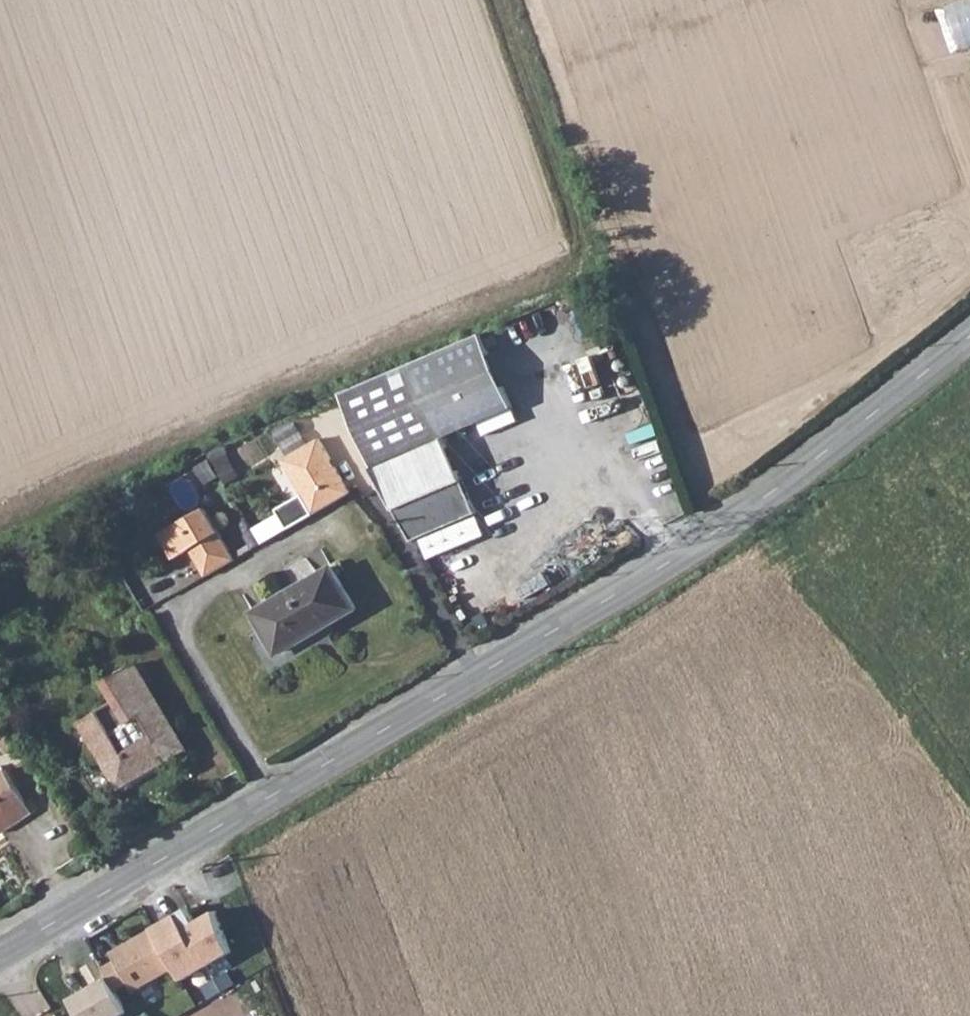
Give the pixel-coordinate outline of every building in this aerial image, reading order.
[(935,60),(969,48),(969,0),(964,0),(920,16),(935,60)] [(343,394),(376,470),(373,471),(415,542),(479,514),(445,437),(515,408),(482,334),(343,394)] [(277,509),(288,528),(351,492),(319,439),(283,460),(303,494),(277,509)] [(191,549),(207,576),(235,559),(205,508),(160,534),(174,559),(191,549)] [(253,613),(277,655),(326,627),(328,629),(358,612),(332,567),(253,613)] [(81,725),(120,789),(186,750),(136,667),(105,685),(116,704),(81,725)] [(2,832),(31,813),(5,771),(0,775),(0,828),(2,832)] [(187,910),(162,922),(183,965),(191,978),(217,963),(187,910)] [(118,960),(108,965),(122,989),(135,983),(137,988),(183,965),(162,922),(111,947),(118,960)] [(108,965),(103,955),(87,964),(98,985),(78,996),(89,1015),(123,1015),(133,1010),(122,989),(108,965)]
